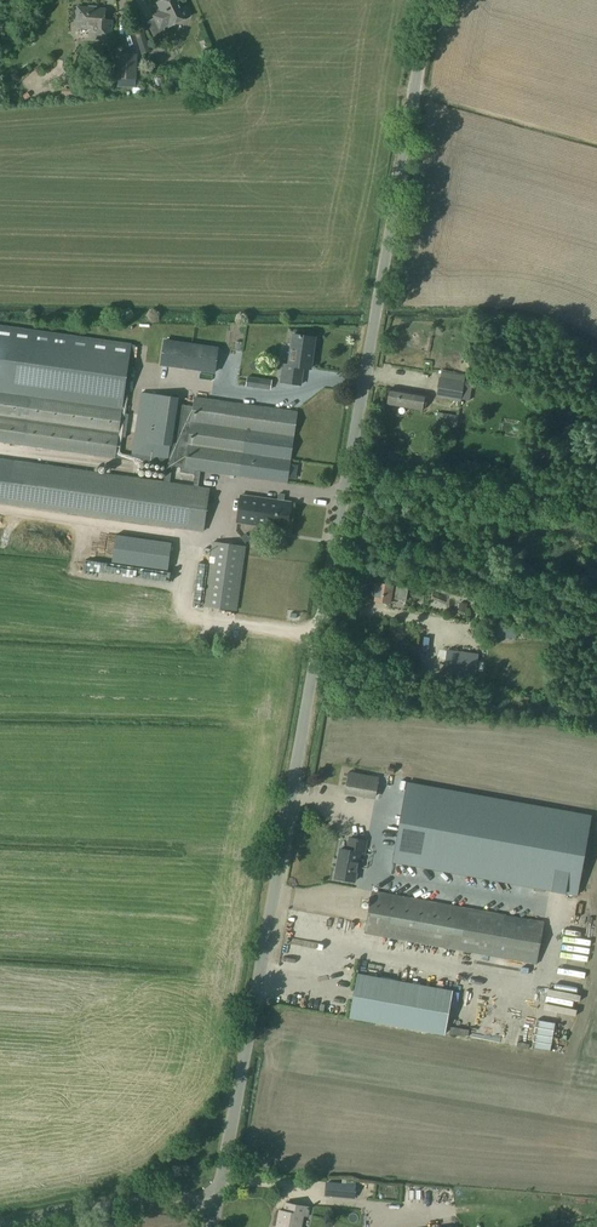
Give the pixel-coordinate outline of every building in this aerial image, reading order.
[(154,18),(160,31),(153,35),(156,41),(167,35),(164,29),(169,27),(169,29),(184,22),(184,21),(188,19),(189,16),(186,10),(183,9),(181,10),(176,0),(167,0),(158,5),(163,15),(158,17),(158,16),(154,18)] [(113,19),(105,19),(105,16),(102,11),(78,9),(77,25),(81,29),(92,30),(91,35),(96,41),(111,42),(113,19)] [(136,55),(118,55),(117,79),(135,80),(136,55)] [(122,409),(131,345),(0,326),(0,443),(115,459),(122,409)] [(242,347),(243,332),(226,331),(226,346),(242,347)] [(311,370),(315,338),(293,335),(289,366),(283,365),(281,382),(301,385),(303,369),(311,370)] [(162,366),(215,374),(219,349),(165,342),(162,366)] [(272,381),(247,377),(246,387),(270,391),(272,381)] [(435,398),(461,402),(464,382),(439,378),(435,398)] [(423,410),(425,395),(390,390),(388,404),(423,410)] [(172,447),(179,398),(141,393),(132,457),(169,462),(171,447),(172,447)] [(195,398),(191,424),(184,469),(240,478),(289,485),(290,474),(298,412),(195,398)] [(441,426),(456,428),(458,416),(443,414),(441,426)] [(210,489),(14,461),(0,459),(0,504),(8,505),(203,533),(210,489)] [(287,530),(291,503),(284,502),(284,495),(279,495),(278,501),(241,496),(238,524),(287,530)] [(175,540),(114,532),(113,542),(122,543),(121,551),(147,554),(146,565),(167,567),(169,553),(174,554),(175,540)] [(212,542),(203,607),(237,612),(246,547),(212,542)] [(378,584),(375,601),(390,604),(391,599),(406,601),(408,589),(393,587),(393,586),(378,584)] [(489,637),(516,639),(516,627),(490,626),(489,637)] [(447,650),(444,675),(475,678),(478,654),(447,650)] [(379,780),(349,775),(345,795),(376,800),(379,780)] [(404,780),(389,860),(574,896),(589,815),(404,780)] [(365,855),(367,841),(350,838),(347,850),(340,849),(335,879),(355,882),(360,854),(365,855)] [(467,909),(372,892),(365,934),(460,951),(536,964),(544,923),(467,909)] [(360,952),(356,966),(365,969),(368,962),(366,962),(368,955),(360,952)] [(399,966),(401,959),(384,956),(383,963),(399,966)] [(452,993),(358,975),(350,1017),(445,1034),(452,993)] [(325,1196),(355,1199),(356,1185),(326,1182),(325,1196)] [(310,1208),(288,1204),(287,1212),(280,1211),(277,1226),(301,1226),(303,1216),(308,1217),(310,1208)]
